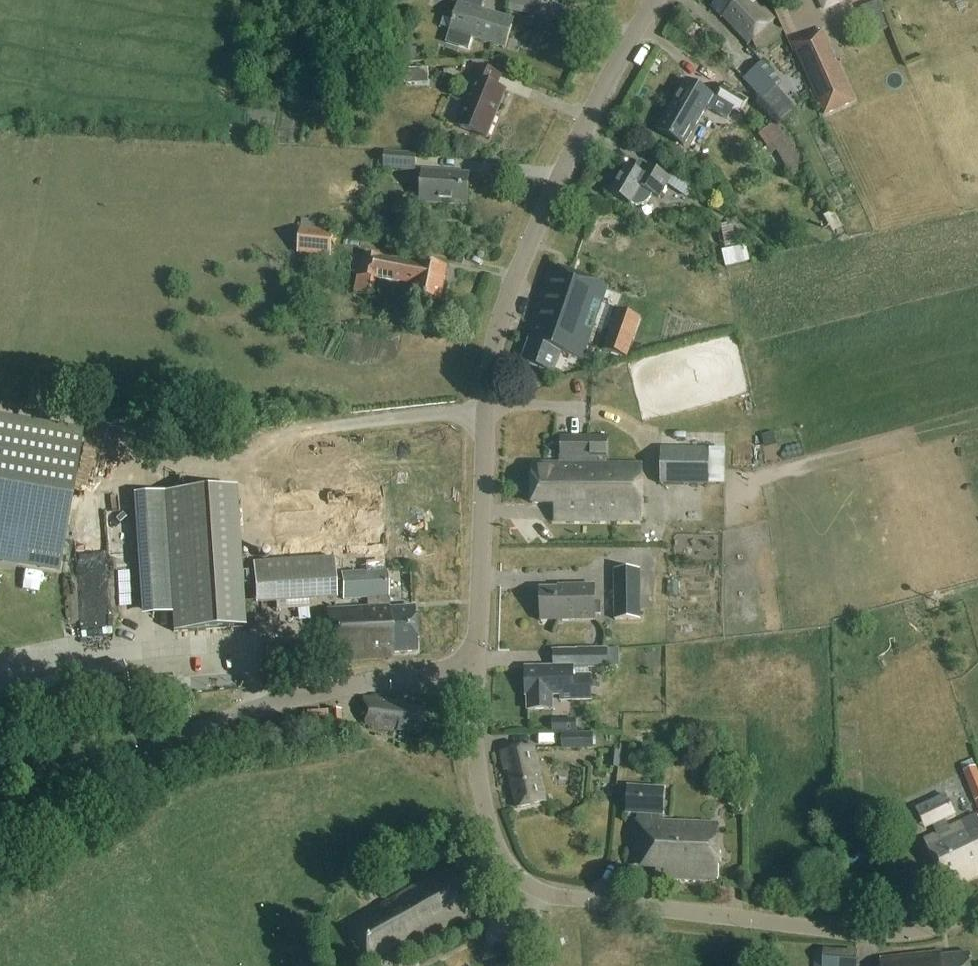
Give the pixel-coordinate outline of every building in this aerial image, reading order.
[(458,4),(460,5),(452,32),(450,32),(448,40),(468,46),(471,38),(505,49),(514,22),(480,11),(482,4),(486,5),(487,0),(444,0),(458,4)] [(534,13),(537,0),(510,0),(508,7),(534,13)] [(716,3),(711,8),(722,19),(723,17),(750,44),(774,21),(754,0),(713,0),(716,3)] [(824,10),(845,0),(819,0),(824,10)] [(882,15),(870,20),(876,34),(888,30),(882,15)] [(518,26),(511,49),(548,61),(556,39),(518,26)] [(792,45),(824,115),(855,101),(837,62),(835,63),(828,49),(831,48),(823,31),(811,36),(813,39),(803,44),(801,41),(792,45)] [(406,50),(405,61),(417,61),(417,51),(406,50)] [(764,63),(745,82),(762,101),(782,82),(764,63)] [(474,67),(470,79),(479,82),(475,94),(469,92),(456,126),(488,138),(505,92),(496,89),(500,76),(474,67)] [(712,98),(686,82),(657,131),(683,147),(712,98)] [(726,87),(718,101),(742,116),(750,100),(726,87)] [(777,89),(762,102),(773,114),(788,102),(777,89)] [(767,157),(777,150),(792,179),(810,168),(789,136),(778,121),(754,139),(767,157)] [(384,153),(383,171),(415,173),(416,155),(384,153)] [(670,181),(639,163),(634,172),(627,168),(611,194),(631,206),(636,207),(640,207),(644,206),(647,203),(650,200),(653,196),(659,199),(670,181)] [(423,171),(421,202),(466,206),(469,174),(423,171)] [(843,228),(834,212),(823,217),(833,234),(843,228)] [(721,226),(725,250),(736,248),(732,224),(721,226)] [(301,229),(298,256),(332,259),(335,232),(301,229)] [(361,275),(357,275),(354,292),(358,292),(357,294),(371,296),(374,280),(377,280),(377,278),(393,281),(393,278),(415,282),(413,296),(440,301),(445,268),(417,263),(416,266),(394,262),(394,260),(381,257),(381,259),(364,256),(361,275)] [(607,288),(551,268),(528,335),(531,336),(522,362),(554,373),(561,352),(583,359),(607,288)] [(642,318),(617,309),(603,349),(627,358),(642,318)] [(19,549),(17,563),(59,571),(81,434),(0,420),(0,546),(19,549)] [(561,458),(591,459),(591,437),(561,436),(561,458)] [(661,449),(661,486),(709,486),(709,449),(661,449)] [(534,463),(534,504),(556,504),(556,521),(645,522),(646,465),(534,463)] [(386,555),(382,488),(274,494),(278,562),(363,557),(364,573),(342,574),(343,599),(367,598),(368,608),(328,610),(331,661),(394,657),(394,653),(417,652),(414,608),(390,609),(388,572),(386,572),(385,555),(386,555)] [(230,629),(226,575),(221,489),(166,492),(175,632),(230,629)] [(254,564),(254,575),(256,597),(337,591),(335,559),(254,564)] [(614,571),(614,575),(615,621),(640,621),(640,571),(614,571)] [(113,622),(111,581),(80,583),(81,623),(113,622)] [(539,589),(540,621),(594,619),(593,585),(566,586),(566,588),(539,589)] [(576,650),(577,670),(608,669),(608,649),(576,650)] [(525,667),(525,695),(528,695),(528,712),(553,712),(552,695),(560,695),(560,703),(573,702),(592,702),(592,686),(591,675),(572,675),(572,667),(525,667)] [(366,724),(367,724),(374,727),(422,733),(424,713),(405,711),(406,704),(365,700),(366,724)] [(341,711),(328,712),(329,731),(342,730),(341,711)] [(552,725),(552,734),(562,734),(561,725),(552,725)] [(562,735),(562,751),(593,750),(593,734),(562,735)] [(544,800),(533,745),(501,751),(505,770),(509,769),(516,807),(544,800)] [(963,773),(974,798),(977,796),(977,773),(976,768),(963,773)] [(627,788),(626,815),(632,816),(638,816),(637,821),(633,821),(632,861),(656,862),(655,880),(719,883),(721,823),(663,821),(658,821),(658,817),(664,817),(665,789),(627,788)] [(913,807),(925,830),(955,815),(943,792),(913,807)] [(947,890),(977,875),(977,820),(976,817),(924,841),(947,890)] [(407,944),(409,948),(473,912),(448,868),(348,924),(371,964),(407,944)] [(479,916),(489,948),(520,938),(510,906),(479,916)] [(823,965),(860,965),(860,954),(824,952),(823,965)] [(942,953),(881,961),(881,965),(971,965),(969,954),(942,958),(942,953)] [(493,965),(525,965),(522,956),(493,965)]
